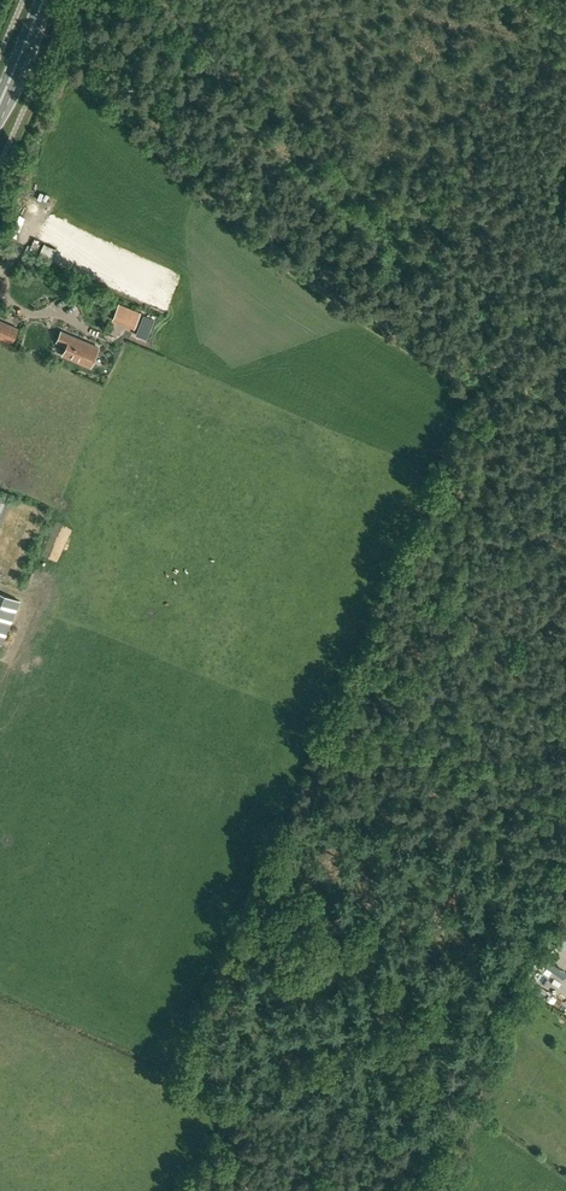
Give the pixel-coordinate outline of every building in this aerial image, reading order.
[(98,294),(95,301),(101,304),(105,297),(98,294)] [(119,303),(115,314),(136,323),(141,313),(119,303)] [(144,315),(136,335),(147,340),(155,319),(144,315)] [(0,320),(0,337),(12,342),(18,328),(0,320)] [(63,355),(90,366),(98,347),(62,331),(58,341),(67,345),(63,355)] [(0,497),(0,525),(10,502),(0,497)] [(1,644),(19,600),(0,592),(0,643),(1,644)]
